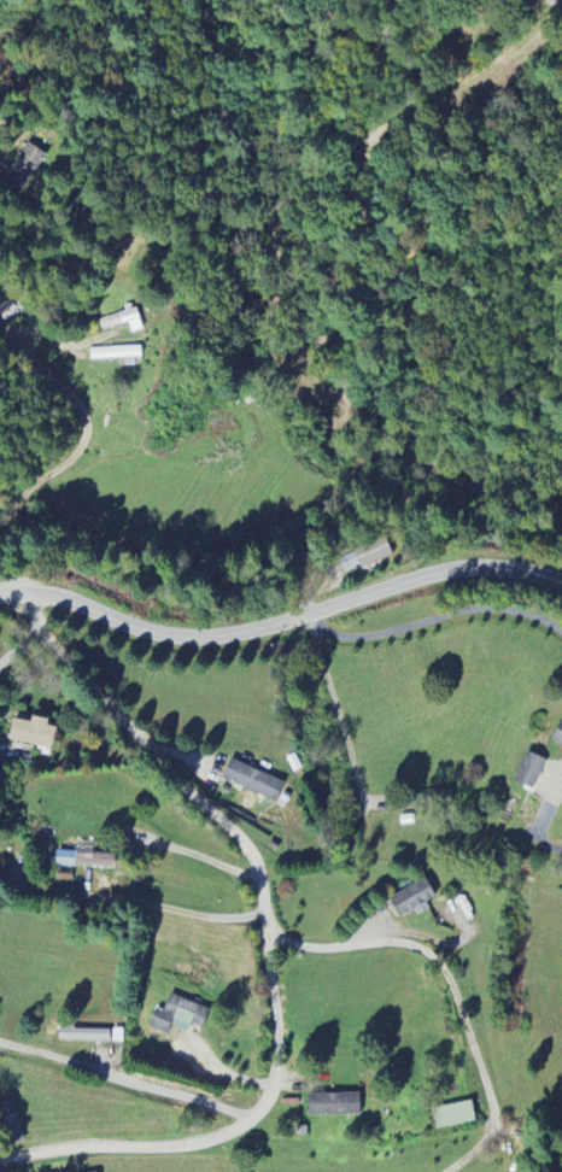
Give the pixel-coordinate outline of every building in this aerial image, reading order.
[(20,195),(47,156),(29,144),(2,182),(20,195)] [(13,299),(0,308),(0,315),(6,323),(22,312),(13,299)] [(132,335),(144,332),(137,309),(100,320),(103,331),(128,324),(132,335)] [(125,359),(125,367),(135,367),(134,358),(141,358),(141,349),(92,350),(93,361),(125,359)] [(394,558),(387,538),(354,549),(361,570),(394,558)] [(49,720),(32,717),(31,723),(14,720),(9,740),(53,750),(58,728),(48,726),(49,720)] [(561,748),(561,718),(552,744),(561,748)] [(514,782),(533,791),(547,761),(527,752),(514,782)] [(276,803),(285,782),(230,760),(221,781),(276,803)] [(57,865),(106,866),(106,855),(58,854),(57,865)] [(435,899),(427,880),(390,896),(399,918),(414,912),(416,917),(431,911),(427,902),(435,899)] [(157,1009),(150,1028),(168,1035),(172,1026),(189,1033),(199,1006),(171,995),(164,1012),(157,1009)] [(60,1041),(110,1042),(110,1031),(60,1030),(60,1041)] [(310,1117),(361,1116),(360,1094),(309,1095),(310,1117)] [(476,1123),(471,1102),(432,1110),(437,1131),(476,1123)]
